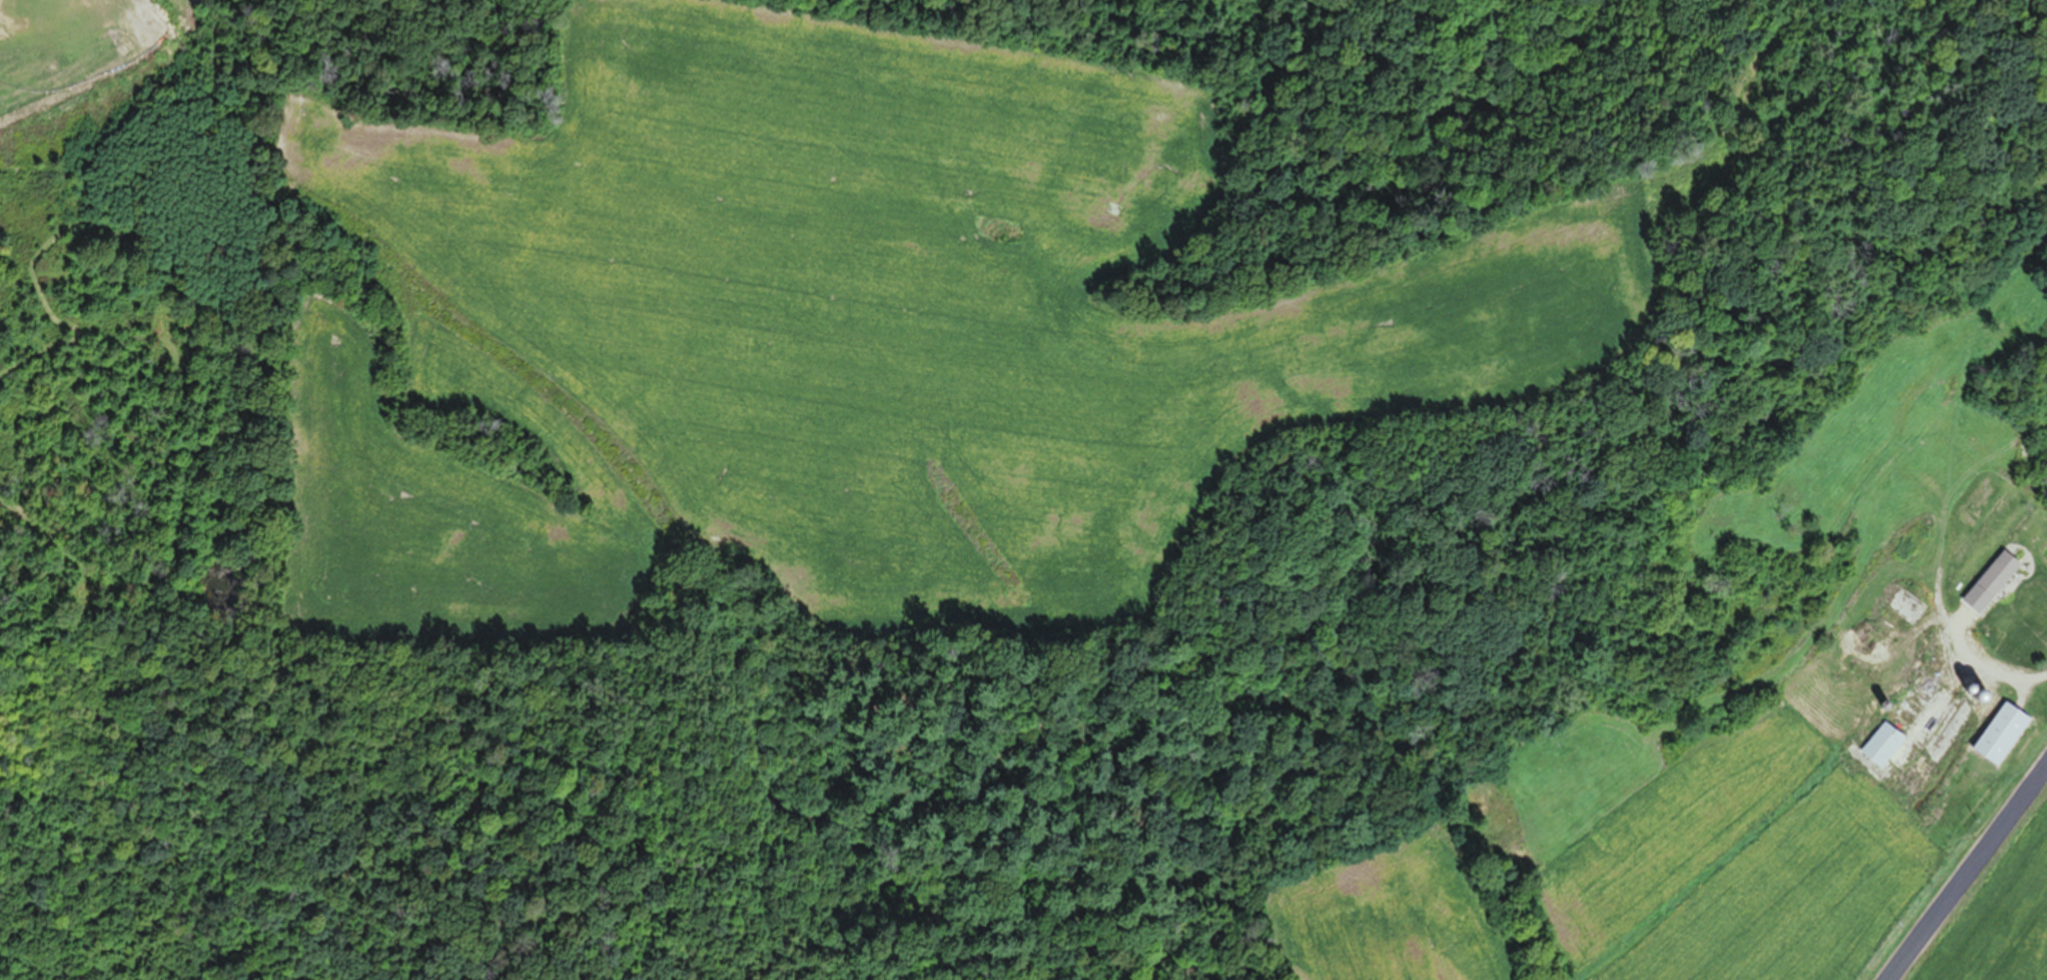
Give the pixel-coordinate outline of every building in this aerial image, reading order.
[(1880,606),(1904,624),(1918,605),(1894,587),(1880,606)] [(1871,679),(1901,638),(1882,624),(1852,666),(1871,679)] [(1934,700),(1912,684),(1859,756),(1881,772),(1934,700)] [(1971,752),(1997,769),(2029,722),(2003,705),(1971,752)]
